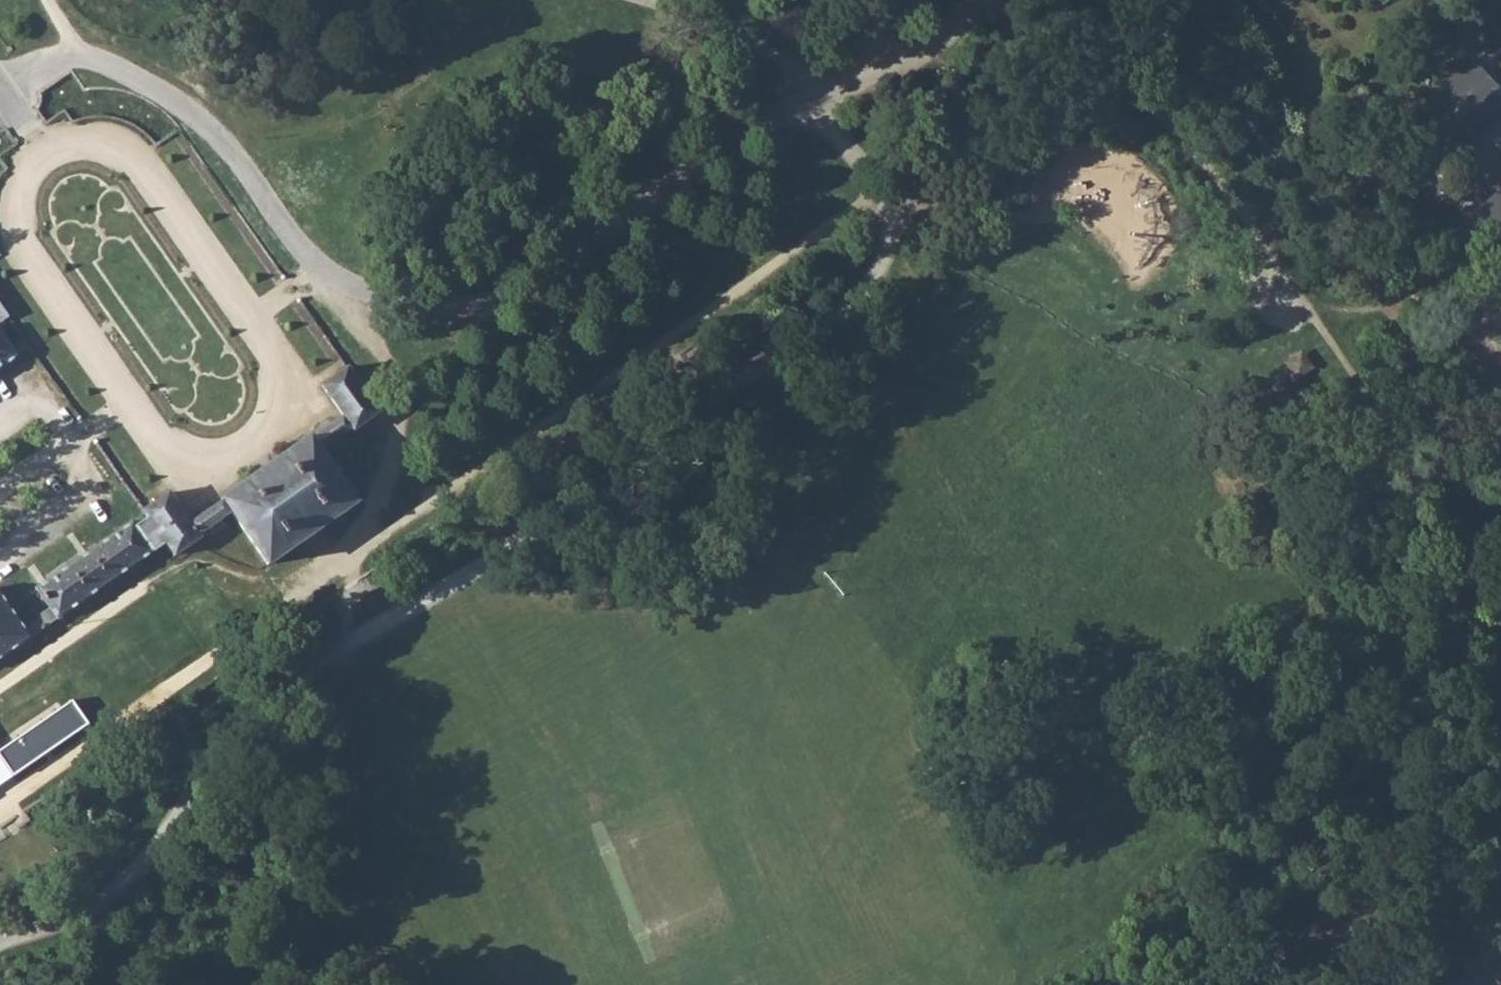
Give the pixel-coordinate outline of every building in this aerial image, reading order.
[(1500,107),(1500,88),(1475,57),(1418,105),(1453,147),(1500,107)] [(1470,212),(1500,251),(1500,187),(1470,212)] [(10,317),(0,303),(0,323),(10,317)] [(0,327),(0,369),(20,355),(0,327)] [(15,343),(20,351),(29,345),(24,337),(15,343)] [(143,510),(148,517),(165,542),(174,554),(231,513),(269,564),(357,502),(320,450),(379,412),(348,366),(321,385),(342,415),(311,437),(310,435),(269,465),(191,522),(169,492),(143,510)] [(148,517),(137,524),(133,519),(36,588),(51,609),(26,629),(0,592),(0,658),(41,628),(165,542),(148,517)]
